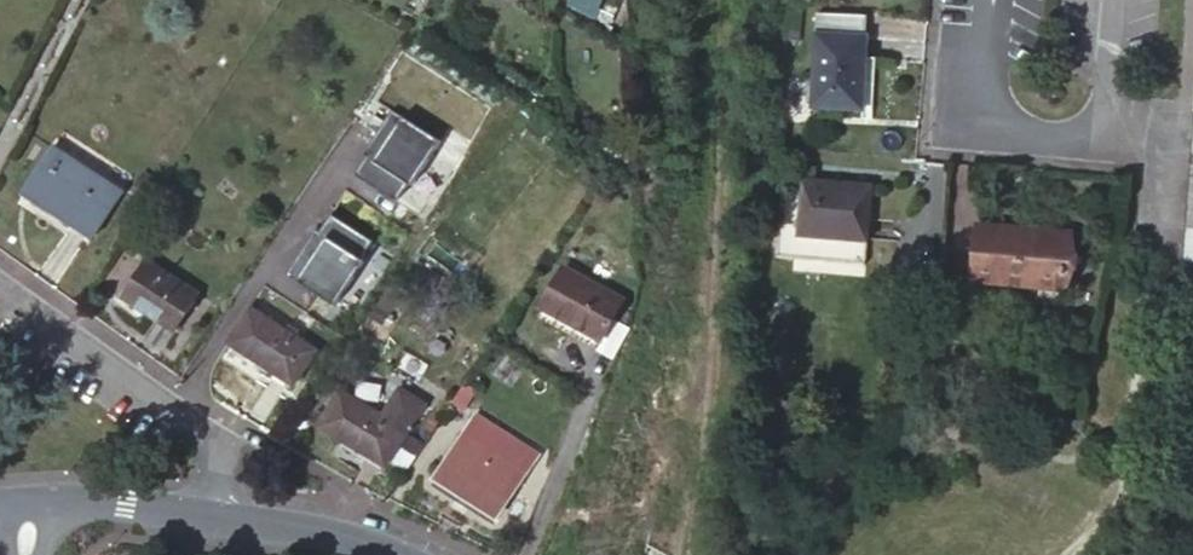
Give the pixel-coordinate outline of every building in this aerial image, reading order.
[(570,4),(611,23),(616,14),(599,6),(602,0),(572,0),(570,4)] [(826,45),(819,117),(866,120),(872,48),(826,45)] [(440,138),(391,106),(362,151),(365,154),(354,171),(396,199),(407,181),(411,183),(440,138)] [(1179,268),(1192,270),(1192,124),(1179,268)] [(119,193),(52,147),(22,190),(89,236),(119,193)] [(150,196),(159,181),(142,171),(134,185),(150,196)] [(807,211),(804,266),(892,272),(897,197),(828,192),(826,212),(807,211)] [(370,239),(328,211),(317,229),(313,227),(284,272),(333,304),(362,259),(359,256),(370,239)] [(980,233),(975,290),(1068,297),(1072,239),(980,233)] [(144,259),(125,286),(135,292),(131,299),(175,327),(197,295),(144,259)] [(563,264),(540,307),(600,340),(623,296),(563,264)] [(135,292),(125,286),(122,293),(131,299),(135,292)] [(248,308),(226,341),(292,384),(314,350),(248,308)] [(1011,352),(1004,362),(1015,369),(1021,359),(1011,352)] [(461,381),(448,401),(458,408),(472,387),(461,381)] [(340,394),(318,427),(382,470),(422,409),(397,391),(377,419),(340,394)] [(494,514),(533,454),(475,415),(437,473),(494,514)]
